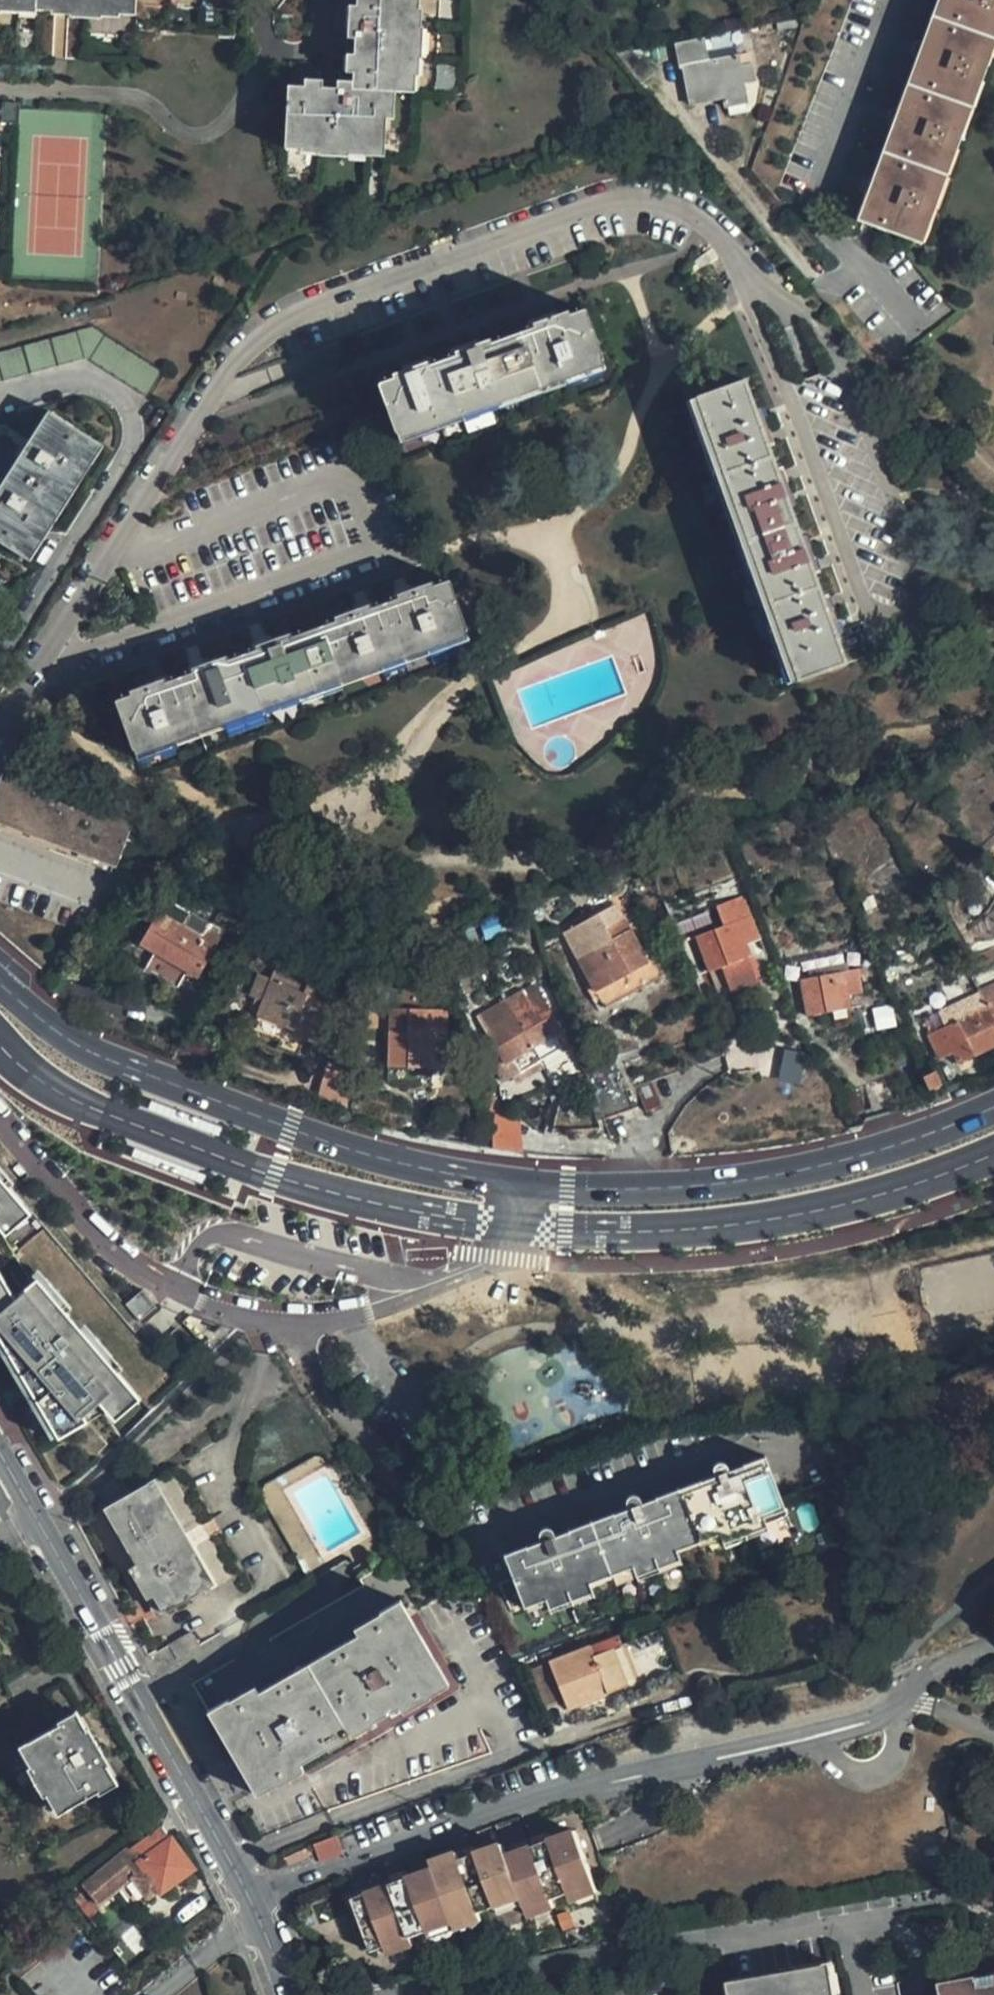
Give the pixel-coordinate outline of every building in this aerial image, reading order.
[(69,1),(68,6),(101,9),(102,2),(134,3),(134,0),(57,0),(69,1)] [(276,134),(306,135),(306,140),(338,142),(338,136),(371,138),(373,83),(393,85),(394,54),(401,54),(403,20),(396,19),(397,0),(345,0),(344,17),(336,16),(335,34),(343,34),(341,78),(327,78),(326,83),(277,81),(276,134)] [(921,244),(993,43),(993,0),(937,0),(857,220),(921,244)] [(676,44),(681,67),(709,60),(706,49),(703,38),(676,44)] [(709,60),(738,54),(736,43),(726,45),(706,49),(709,60)] [(738,54),(741,66),(751,64),(749,52),(738,54)] [(681,67),(690,106),(723,99),(725,108),(748,103),(744,83),(755,81),(751,64),(741,66),(738,54),(709,60),(681,67)] [(20,100),(4,99),(3,121),(19,123),(20,107),(20,100)] [(602,357),(583,306),(606,298),(576,220),(325,311),(354,389),(376,381),(395,431),(602,357)] [(77,331),(0,353),(0,382),(84,358),(77,331)] [(146,396),(162,373),(104,336),(89,358),(146,396)] [(742,375),(692,393),(794,677),(845,659),(831,620),(838,619),(833,605),(826,608),(809,559),(815,557),(809,541),(803,544),(785,495),(792,491),(787,476),(780,479),(762,430),(769,428),(764,413),(757,415),(742,375)] [(49,412),(0,489),(0,543),(24,557),(95,443),(49,412)] [(116,703),(135,752),(466,631),(447,582),(419,592),(418,587),(405,593),(406,597),(359,614),(357,610),(344,615),(345,619),(278,644),(277,639),(263,644),(265,649),(214,668),(212,663),(200,667),(202,672),(159,687),(158,683),(143,688),(145,693),(116,703)] [(135,811),(28,775),(48,732),(29,721),(20,735),(9,762),(7,767),(5,767),(0,782),(0,819),(118,859),(135,811)] [(707,968),(748,953),(746,945),(761,939),(744,895),(720,906),(726,924),(696,936),(707,968)] [(577,955),(596,989),(649,960),(623,915),(616,903),(563,931),(577,955)] [(153,913),(137,946),(198,977),(220,936),(200,927),(196,935),(153,913)] [(664,970),(656,956),(649,960),(596,989),(577,955),(570,959),(592,998),(600,994),(605,1004),(664,970)] [(809,1013),(853,1006),(851,990),(863,987),(859,967),(853,968),(851,959),(812,965),(813,975),(803,977),(809,1013)] [(260,1001),(253,1017),(310,1039),(328,993),(302,982),(273,971),(270,976),(269,979),(260,1001)] [(260,1001),(269,979),(258,975),(255,984),(249,997),(260,1001)] [(976,990),(993,1026),(993,983),(976,990)] [(485,1033),(503,1062),(563,1029),(538,989),(526,997),(531,1007),(485,1033)] [(928,1033),(939,1058),(953,1052),(957,1062),(993,1046),(993,1026),(976,990),(931,1009),(939,1028),(928,1033)] [(600,994),(592,998),(599,1009),(606,1006),(605,1004),(600,994)] [(526,997),(480,1025),(485,1033),(531,1007),(526,997)] [(387,1067),(431,1069),(431,1055),(445,1056),(445,1031),(445,1009),(418,1007),(417,1030),(387,1029),(387,1067)] [(417,1030),(418,1007),(388,1007),(387,1029),(417,1030)] [(509,1073),(568,1039),(563,1029),(503,1062),(509,1073)] [(516,1085),(574,1050),(568,1039),(509,1073),(516,1085)] [(615,1060),(586,1070),(603,1118),(632,1107),(625,1086),(615,1060)] [(957,1062),(942,1068),(945,1075),(951,1088),(966,1082),(957,1062)] [(924,1077),(930,1090),(940,1085),(934,1072),(924,1077)] [(652,1077),(635,1083),(643,1104),(660,1100),(652,1077)] [(883,1080),(861,1087),(869,1114),(891,1108),(883,1080)] [(24,1202),(0,1175),(0,1222),(24,1202)] [(0,1222),(0,1226),(6,1234),(32,1211),(24,1202),(0,1222)] [(58,1435),(60,1438),(89,1421),(85,1415),(100,1402),(107,1410),(133,1388),(38,1277),(15,1297),(0,1272),(0,1337),(58,1435)] [(0,1337),(0,1350),(52,1438),(58,1435),(0,1337)] [(133,1388),(107,1410),(116,1420),(142,1397),(133,1388)] [(100,1402),(85,1415),(89,1421),(107,1410),(100,1402)] [(505,1548),(521,1594),(541,1588),(544,1597),(546,1602),(592,1587),(590,1581),(587,1573),(631,1558),(634,1566),(636,1572),(681,1557),(679,1551),(676,1542),(719,1528),(722,1536),(724,1542),(769,1527),(767,1521),(764,1513),(786,1505),(770,1458),(748,1465),(751,1474),(738,1478),(735,1470),(731,1466),(726,1465),(720,1467),(719,1468),(717,1476),(719,1484),(708,1488),(705,1480),(657,1496),(660,1504),(648,1508),(646,1500),(640,1495),(633,1496),(628,1500),(627,1506),(630,1515),(616,1519),(614,1511),(568,1526),(571,1534),(560,1538),(557,1530),(553,1526),(547,1524),(543,1526),(539,1531),(539,1536),(542,1544),(529,1549),(526,1541),(505,1548)] [(751,1474),(748,1465),(735,1470),(738,1478),(751,1474)] [(719,1484),(717,1476),(705,1480),(708,1488),(719,1484)] [(151,1482),(209,1586),(216,1582),(213,1577),(158,1477),(151,1482)] [(104,1508),(136,1565),(127,1570),(145,1601),(154,1596),(163,1613),(209,1586),(151,1482),(104,1508)] [(660,1504),(657,1496),(646,1500),(648,1508),(660,1504)] [(786,1505),(764,1513),(767,1521),(789,1514),(786,1505)] [(630,1515),(627,1506),(614,1511),(616,1519),(630,1515)] [(571,1534),(568,1526),(557,1530),(560,1538),(571,1534)] [(769,1527),(724,1542),(727,1552),(772,1536),(769,1527)] [(719,1528),(676,1542),(679,1551),(722,1536),(719,1528)] [(542,1544),(539,1536),(526,1541),(529,1549),(542,1544)] [(681,1557),(636,1572),(639,1581),(684,1566),(681,1557)] [(631,1558),(587,1573),(590,1581),(634,1566),(631,1558)] [(592,1587),(546,1602),(549,1612),(595,1596),(592,1587)] [(541,1588),(521,1594),(524,1604),(544,1597),(541,1588)] [(163,1613),(154,1596),(145,1601),(147,1606),(154,1618),(163,1613)] [(254,1791),(445,1679),(399,1600),(379,1612),(384,1622),(359,1636),(362,1642),(262,1700),(259,1694),(233,1708),(229,1700),(208,1712),(254,1791)] [(359,1636),(384,1622),(379,1612),(353,1626),(359,1636)] [(593,1656),(613,1647),(609,1635),(589,1644),(593,1656)] [(362,1642),(359,1636),(259,1694),(262,1700),(362,1642)] [(626,1684),(613,1647),(593,1656),(589,1644),(549,1661),(531,1669),(548,1710),(565,1703),(567,1709),(626,1684)] [(448,1685),(445,1679),(254,1791),(257,1796),(448,1685)] [(233,1708),(259,1694),(254,1685),(247,1689),(229,1700),(233,1708)] [(27,1767),(43,1796),(46,1794),(58,1814),(98,1792),(98,1794),(117,1783),(107,1764),(108,1764),(88,1727),(86,1728),(76,1710),(57,1721),(59,1724),(29,1741),(28,1740),(19,1746),(30,1766),(27,1767)] [(160,1893),(194,1869),(162,1825),(129,1849),(127,1846),(82,1885),(99,1905),(132,1878),(147,1898),(158,1890),(160,1893)] [(324,1865),(346,1857),(340,1840),(331,1843),(318,1848),(324,1865)] [(549,1843),(532,1848),(535,1857),(551,1852),(549,1843)] [(507,1865),(520,1907),(522,1915),(524,1919),(550,1911),(567,1905),(594,1898),(579,1844),(551,1852),(535,1857),(507,1865)] [(433,1873),(449,1929),(474,1922),(493,1916),(520,1907),(507,1865),(504,1852),(477,1860),(458,1866),(433,1873)] [(458,1866),(477,1860),(474,1853),(455,1859),(458,1866)] [(455,1859),(430,1866),(433,1873),(458,1866),(455,1859)] [(348,1899),(364,1954),(380,1950),(404,1942),(422,1937),(449,1929),(433,1873),(407,1881),(388,1887),(348,1899)] [(388,1887),(407,1881),(404,1873),(386,1879),(388,1887)] [(975,1880),(979,1902),(993,1899),(993,1877),(975,1880)] [(594,1898),(567,1905),(570,1913),(597,1905),(594,1898)] [(520,1907),(493,1916),(495,1923),(522,1915),(520,1907)] [(526,1927),(552,1919),(550,1911),(524,1919),(526,1927)] [(451,1936),(476,1929),(474,1922),(449,1929),(451,1936)] [(449,1929),(422,1937),(424,1944),(451,1936),(449,1929)] [(404,1942),(380,1950),(382,1957),(406,1949),(404,1942)] [(720,1980),(723,1994),(734,1994),(734,1993),(817,1976),(821,1994),(834,1994),(827,1959),(720,1980)] [(992,1973),(992,1977),(993,1981),(976,1984),(975,1978),(932,1987),(934,1994),(993,1994),(993,1973),(992,1973)] [(817,1976),(734,1993),(734,1994),(821,1994),(817,1976)]
